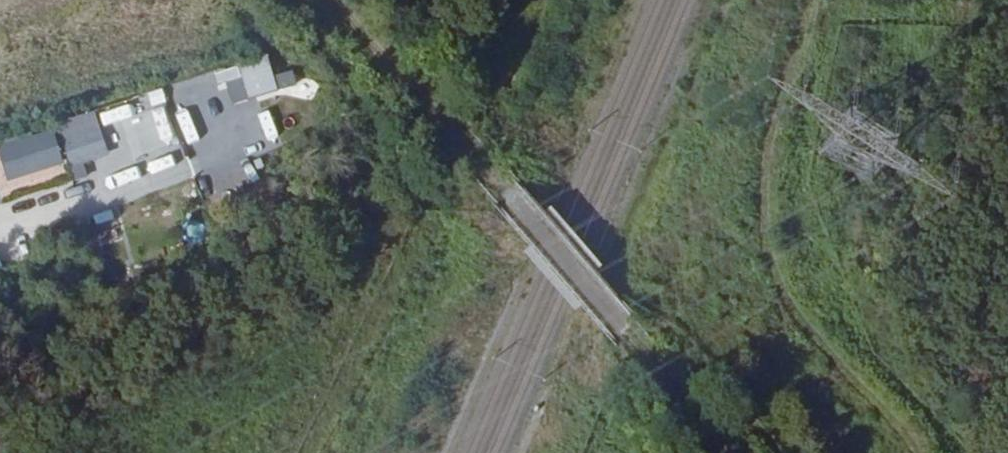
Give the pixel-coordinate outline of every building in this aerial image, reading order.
[(214,75),(219,90),(227,87),(234,106),(279,90),(267,57),(214,75)] [(287,90),(313,93),(315,82),(288,78),(287,90)] [(177,102),(206,94),(203,82),(174,90),(177,102)] [(151,107),(172,103),(170,89),(148,93),(151,107)] [(129,106),(100,115),(103,126),(132,117),(129,106)] [(95,112),(56,123),(69,168),(108,157),(95,112)] [(0,143),(0,160),(3,180),(63,169),(56,133),(0,143)] [(277,133),(252,143),(256,155),(282,145),(277,133)] [(217,170),(247,159),(243,148),(213,158),(217,170)]
